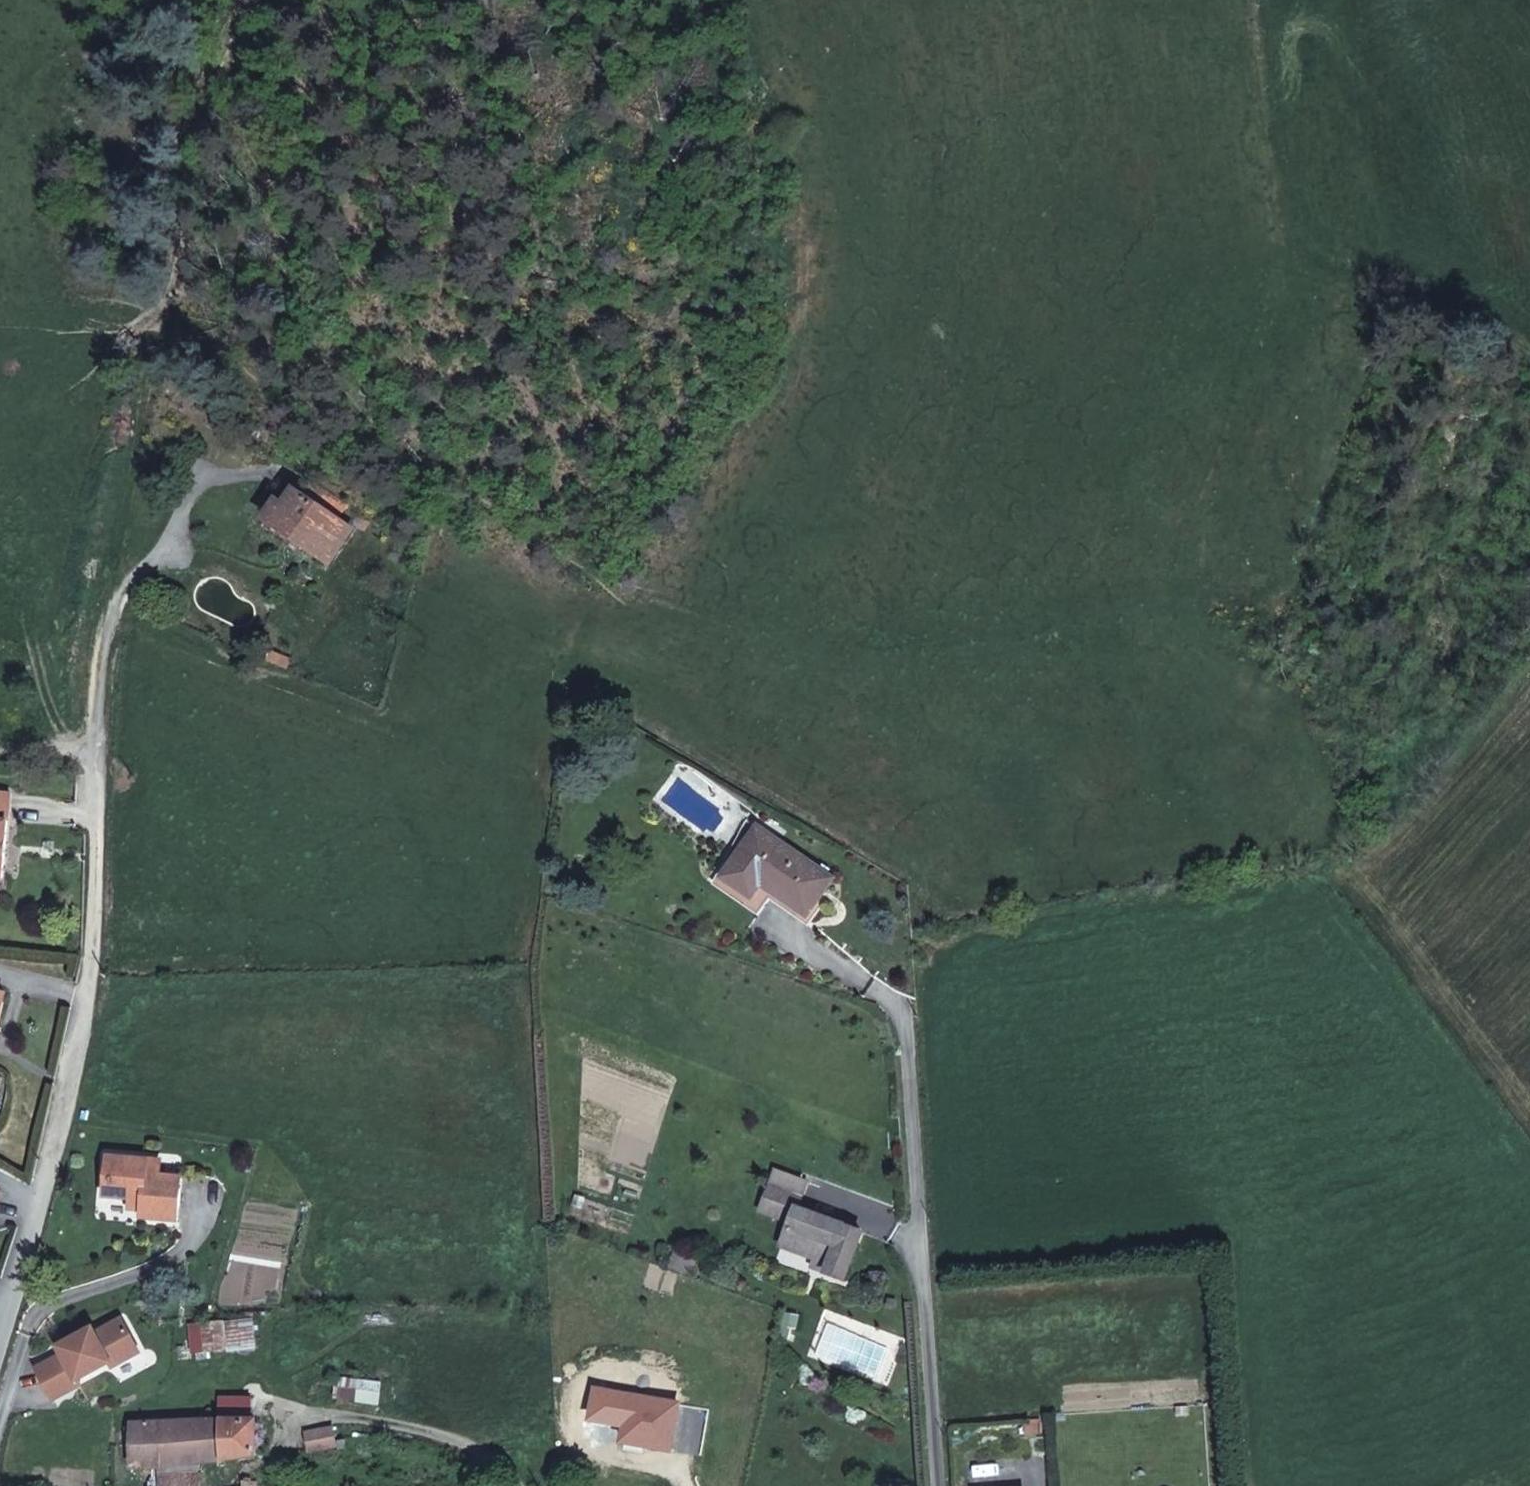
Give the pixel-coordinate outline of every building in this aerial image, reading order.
[(298,545),(319,559),(344,526),(334,518),(343,504),(309,482),(299,494),(292,489),(270,522),(300,541),(298,545)] [(806,915),(830,879),(756,829),(723,878),(750,896),(762,878),(774,886),(770,891),(806,915)] [(180,1180),(158,1178),(146,1176),(147,1161),(107,1158),(103,1197),(129,1199),(128,1207),(140,1208),(140,1218),(176,1221),(180,1180)] [(158,1178),(159,1162),(147,1161),(146,1176),(158,1178)] [(780,1246),(813,1259),(828,1264),(824,1274),(842,1280),(859,1233),(793,1209),(803,1181),(775,1171),(753,1228),(783,1239),(780,1246)] [(828,1264),(813,1259),(809,1268),(824,1274),(828,1264)] [(109,1366),(137,1352),(120,1319),(92,1334),(83,1339),(80,1334),(55,1347),(60,1355),(33,1369),(49,1398),(77,1383),(75,1380),(108,1363),(109,1366)] [(89,1329),(80,1334),(83,1339),(92,1334),(89,1329)] [(109,1366),(110,1368),(138,1352),(137,1352),(109,1366)] [(50,1400),(78,1384),(77,1383),(49,1398),(50,1400)] [(677,1405),(630,1397),(623,1443),(668,1451),(677,1405)] [(230,1422),(251,1421),(251,1400),(218,1400),(218,1421),(230,1422)] [(256,1421),(251,1421),(230,1422),(218,1421),(199,1422),(159,1424),(161,1467),(160,1467),(161,1485),(196,1485),(195,1466),(255,1455),(256,1421)] [(1039,1421),(1025,1422),(1026,1435),(1040,1434),(1039,1421)] [(133,1469),(160,1467),(161,1467),(159,1424),(131,1425),(131,1430),(132,1444),(133,1469)] [(336,1447),(332,1430),(306,1433),(309,1451),(336,1447)]
